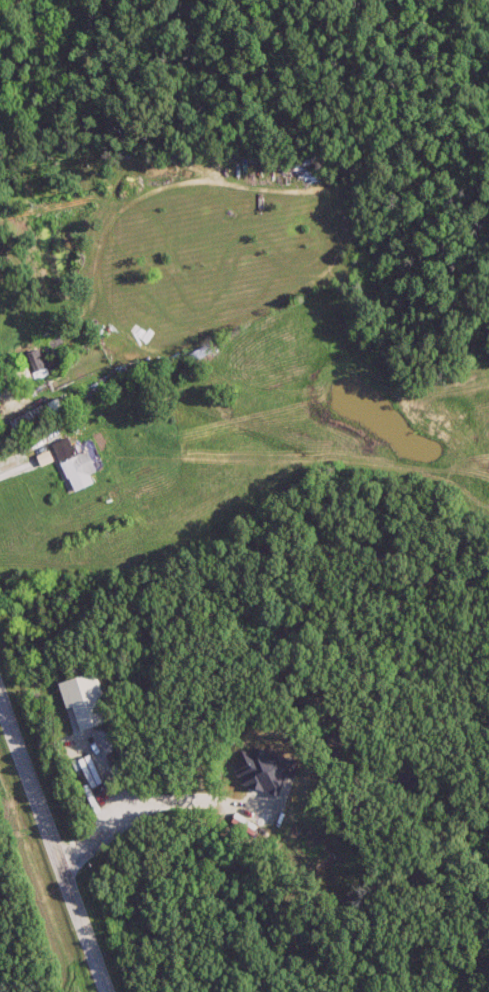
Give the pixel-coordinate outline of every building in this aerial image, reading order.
[(33,380),(47,376),(40,349),(26,352),(33,380)] [(93,483),(89,475),(95,472),(85,451),(74,456),(66,438),(50,445),(72,493),(93,483)]
